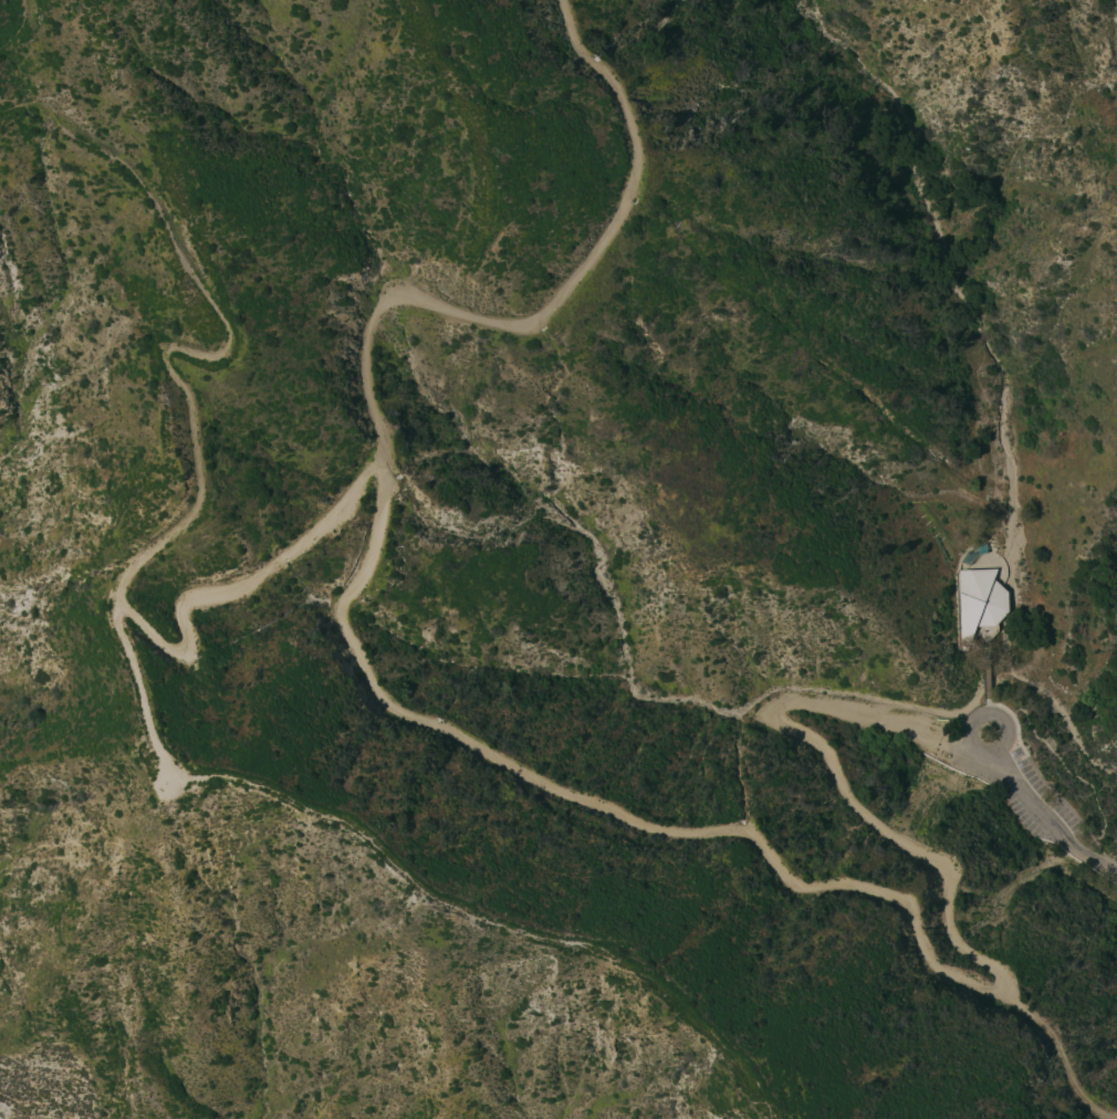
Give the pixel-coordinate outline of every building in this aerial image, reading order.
[(958,571),(998,568),(993,579),(1008,592),(1009,610),(995,626),(988,626),(977,626),(969,645),(961,645),(958,571)]
